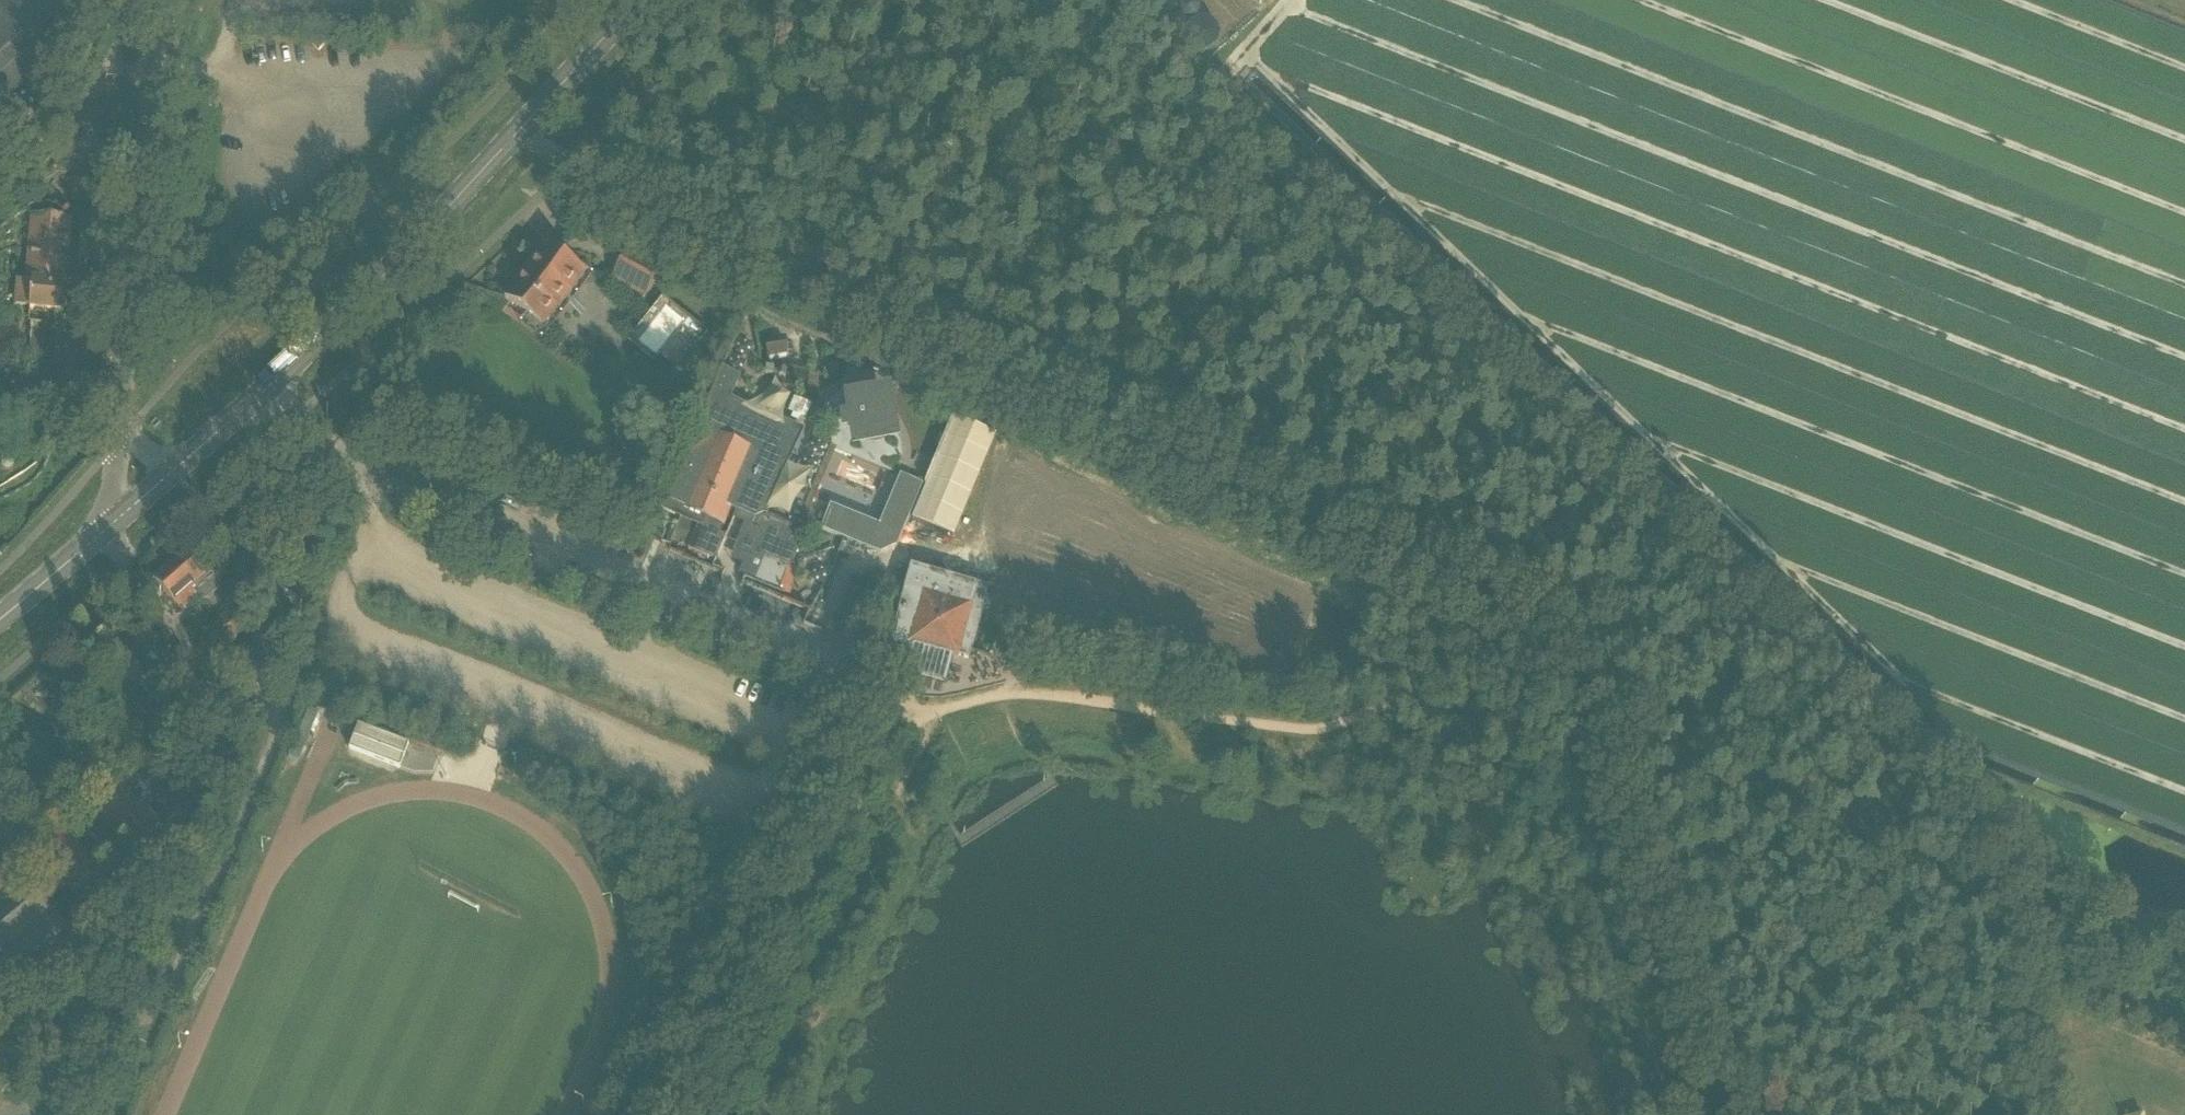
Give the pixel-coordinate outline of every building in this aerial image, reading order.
[(59,11),(72,0),(0,0),(0,96),(3,100),(58,51),(39,32),(59,11)] [(115,131),(112,148),(121,149),(123,136),(124,132),(122,132),(115,131)] [(108,170),(117,172),(118,164),(109,162),(108,170)] [(66,270),(71,219),(31,215),(27,267),(66,270)] [(632,247),(623,262),(656,280),(664,265),(632,247)] [(516,285),(505,299),(540,326),(580,274),(549,250),(520,287),(516,285)] [(65,284),(66,270),(27,267),(26,283),(33,284),(31,309),(64,312),(67,284),(65,284)] [(612,280),(647,294),(652,282),(617,269),(612,280)] [(789,357),(789,355),(786,343),(786,341),(765,345),(767,361),(789,357)] [(671,506),(691,514),(693,507),(697,499),(699,494),(699,493),(700,491),(705,478),(719,443),(734,449),(738,451),(743,453),(754,457),(743,484),(739,492),(738,497),(736,500),(730,513),(736,515),(744,519),(748,520),(754,523),(755,524),(760,523),(762,517),(764,512),(766,509),(782,469),(786,459),(798,433),(790,430),(787,428),(738,408),(734,407),(726,403),(729,396),(731,392),(732,389),(735,381),(719,375),(715,386),(710,397),(705,409),(681,468),(674,485),(666,504),(671,506)] [(893,441),(887,401),(856,405),(851,406),(853,421),(846,421),(848,434),(855,433),(857,447),(893,441)] [(956,539),(1000,436),(956,418),(947,438),(938,462),(933,473),(926,488),(913,521),(956,539)] [(818,491),(813,489),(830,446),(804,435),(798,433),(786,459),(782,469),(766,509),(764,512),(762,517),(760,523),(763,524),(787,534),(793,536),(807,503),(812,505),(815,498),(818,491)] [(724,528),(730,513),(736,500),(738,497),(739,492),(743,484),(754,457),(743,453),(738,451),(734,449),(719,443),(705,478),(700,491),(699,493),(699,494),(697,499),(693,507),(691,514),(711,523),(724,528)] [(830,446),(813,489),(818,491),(825,473),(835,449),(830,446)] [(887,520),(882,533),(873,530),(834,513),(829,511),(821,531),(845,541),(880,555),(897,548),(923,486),(907,480),(905,479),(903,483),(887,520)] [(812,505),(807,503),(793,536),(795,537),(798,538),(812,505)] [(720,537),(724,528),(711,523),(691,514),(671,506),(666,504),(663,513),(667,515),(698,527),(708,531),(718,535),(720,537)] [(744,527),(751,530),(754,523),(748,520),(744,519),(736,515),(733,522),(741,525),(744,527)] [(754,523),(751,530),(744,527),(733,552),(746,557),(753,560),(754,558),(756,555),(758,556),(776,563),(783,566),(786,567),(789,568),(790,566),(791,564),(793,560),(795,555),(797,551),(796,550),(795,548),(794,546),(798,538),(795,537),(793,536),(787,534),(763,524),(760,523),(755,524),(754,523)] [(726,539),(720,537),(718,535),(708,531),(698,527),(695,534),(687,551),(698,555),(715,563),(718,556),(720,553),(726,539)] [(205,578),(185,554),(183,556),(179,554),(173,559),(174,563),(154,581),(182,613),(196,600),(207,602),(222,590),(223,581),(213,571),(205,578)] [(779,594),(789,568),(786,567),(783,566),(776,563),(758,556),(756,555),(754,558),(753,560),(745,580),(779,594)] [(972,649),(981,620),(987,597),(909,574),(901,603),(891,639),(895,640),(887,667),(907,673),(907,671),(945,682),(953,657),(956,658),(957,657),(969,660),(972,649)] [(201,636),(220,656),(261,619),(242,599),(201,636)] [(13,733),(12,729),(10,726),(6,724),(2,724),(0,725),(0,741),(2,741),(6,741),(10,740),(12,736),(13,733)] [(400,765),(408,744),(360,725),(352,747),(400,765)] [(117,755),(117,765),(121,769),(126,769),(130,764),(130,754),(126,751),(122,751),(117,755)]
